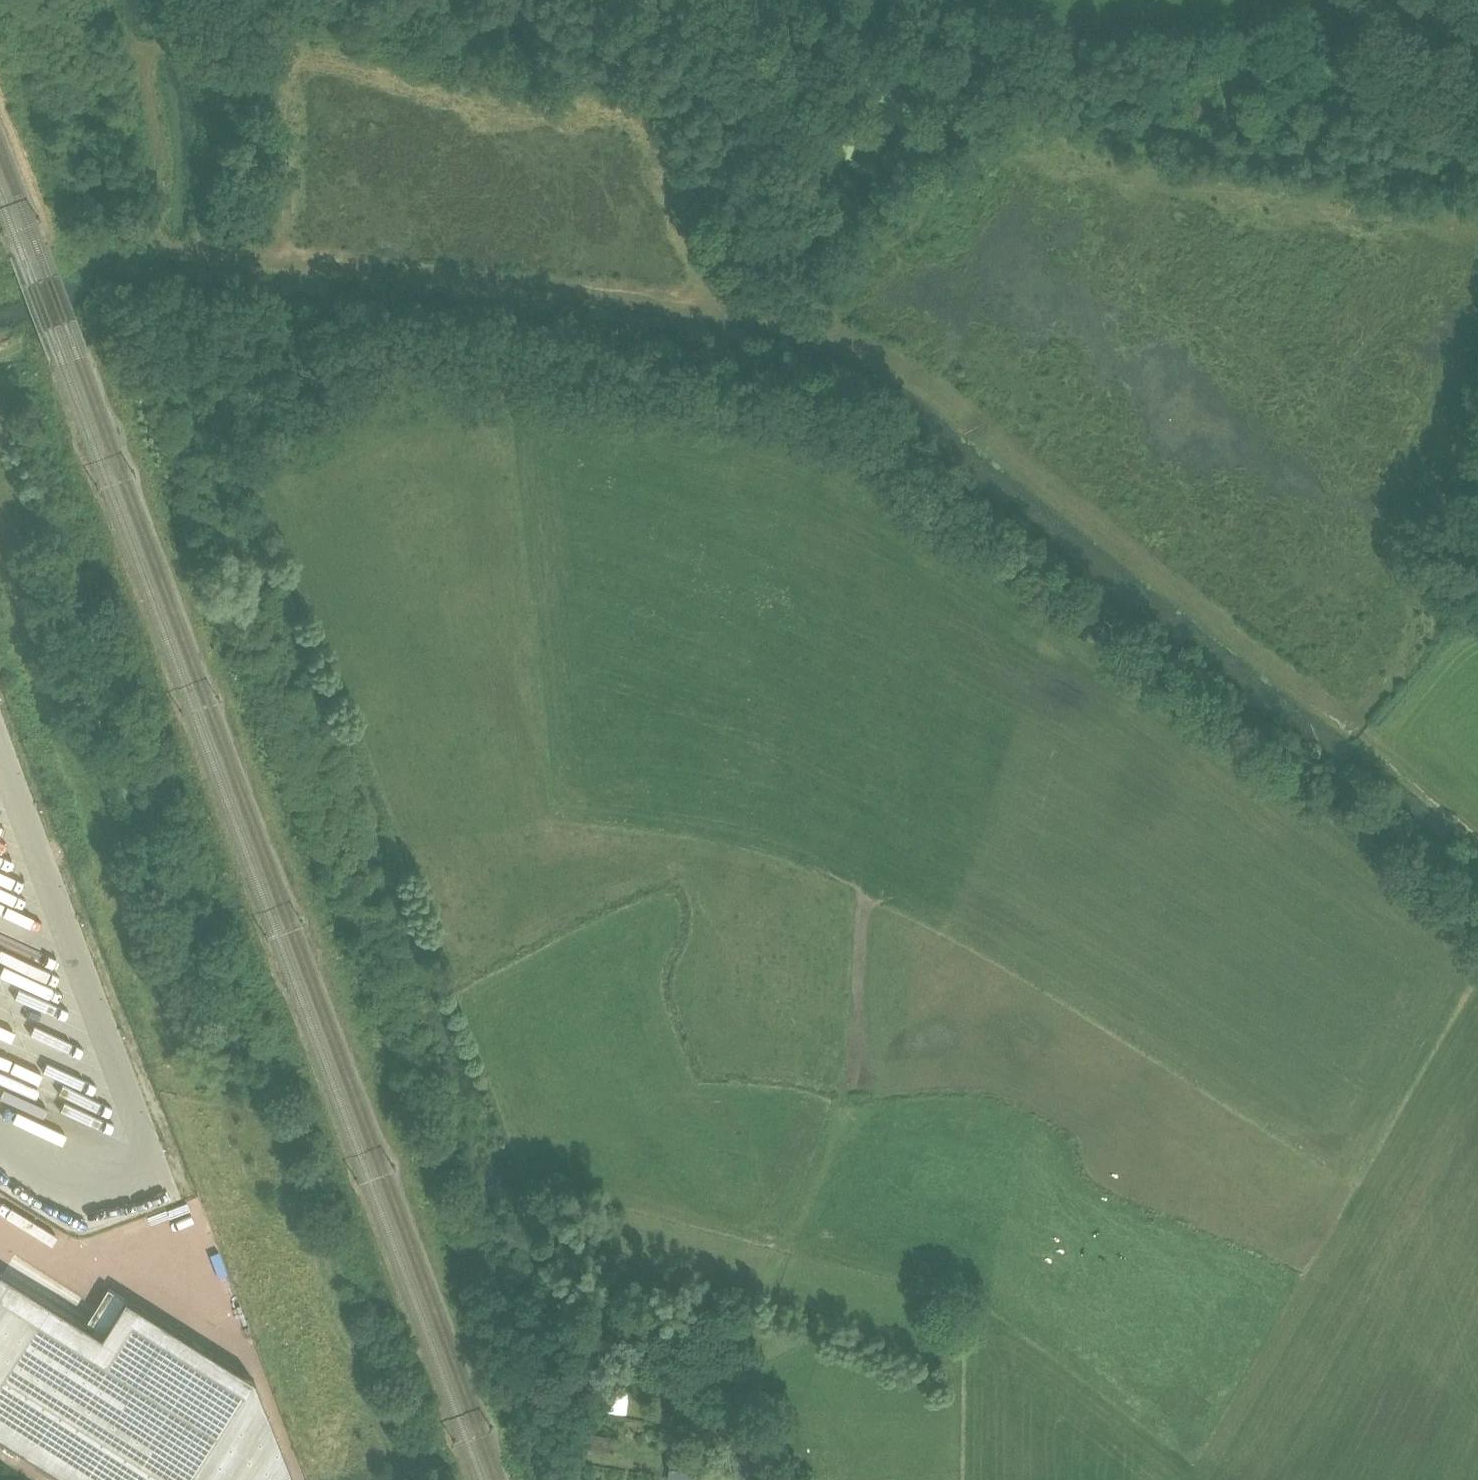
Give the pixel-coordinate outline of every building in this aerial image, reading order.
[(66,1479),(276,1479),(291,1474),(255,1381),(124,1299),(101,1336),(0,1272),(0,1438),(66,1479)] [(705,1461),(673,1454),(668,1479),(701,1479),(705,1461)] [(738,1479),(753,1479),(750,1458),(735,1460),(738,1479)]
